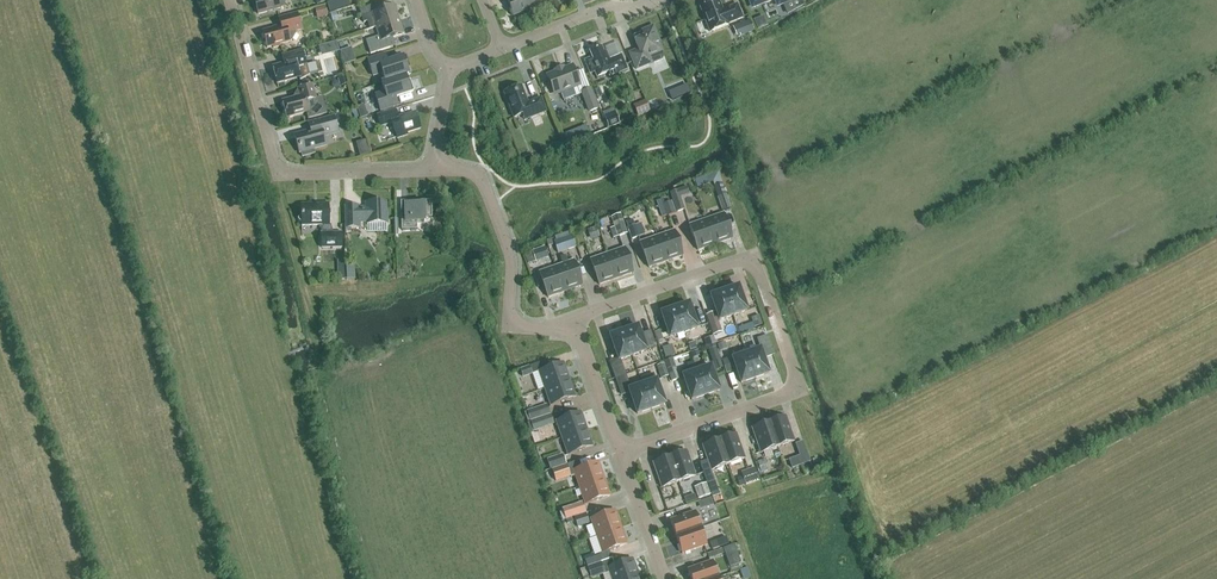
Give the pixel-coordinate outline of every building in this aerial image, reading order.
[(258,14),(283,8),(281,0),(254,0),(258,14)] [(535,0),(507,0),(513,15),(520,13),(521,16),(530,12),(529,9),(537,6),(535,0)] [(705,3),(704,6),(700,7),(710,32),(728,24),(728,23),(742,17),(737,4),(722,10),(718,0),(714,2),(712,1),(705,3)] [(777,5),(783,3),(788,13),(802,5),(800,0),(775,0),(777,5)] [(376,27),(398,20),(394,6),(378,11),(375,4),(359,9),(363,23),(368,21),(370,29),(363,31),(363,32),(376,27)] [(295,31),(301,29),(297,13),(278,18),(281,27),(262,32),(267,48),(272,46),(273,48),(280,46),(279,44),(290,41),(291,40),(296,33),(295,31)] [(390,48),(387,39),(403,34),(398,20),(376,27),(379,36),(365,41),(370,54),(390,48)] [(750,20),(740,24),(744,35),(754,31),(750,20)] [(646,58),(651,55),(654,63),(662,60),(664,56),(658,42),(659,42),(653,26),(641,31),(642,32),(633,36),(638,49),(629,53),(636,70),(648,64),(646,58)] [(327,44),(330,54),(339,51),(336,41),(327,44)] [(343,50),(348,63),(358,59),(353,46),(343,50)] [(601,48),(590,52),(592,58),(584,61),(590,74),(594,72),(597,77),(608,73),(609,76),(627,69),(621,55),(609,60),(606,52),(603,53),(601,48)] [(309,74),(306,64),(302,50),(281,55),(284,64),(272,67),(276,83),(299,77),(300,79),(299,80),(300,80),(309,74)] [(380,83),(381,83),(408,75),(406,69),(408,68),(405,57),(387,62),(384,54),(367,60),(372,76),(381,73),(384,82),(380,83)] [(556,72),(547,76),(550,82),(552,88),(553,90),(555,94),(559,93),(560,92),(563,100),(582,93),(590,90),(584,75),(579,78),(576,72),(574,72),(572,66),(563,70),(556,72)] [(381,83),(383,92),(374,95),(379,112),(396,106),(394,98),(412,92),(408,81),(406,82),(404,76),(408,75),(381,83)] [(338,79),(340,86),(348,84),(346,76),(338,79)] [(300,96),(282,101),(286,117),(306,112),(308,118),(323,114),(318,98),(315,98),(312,84),(298,88),(300,96)] [(686,85),(669,92),(672,100),(689,92),(686,85)] [(528,118),(546,111),(540,98),(527,103),(520,86),(504,92),(514,118),(526,113),(528,118)] [(584,102),(588,113),(599,109),(595,98),(584,102)] [(638,116),(650,111),(649,111),(645,100),(633,106),(637,116),(638,116)] [(619,123),(614,109),(603,113),(608,127),(608,128),(619,124),(619,123)] [(407,135),(406,133),(420,129),(415,113),(398,118),(395,110),(377,116),(380,126),(392,122),(397,138),(407,135)] [(325,145),(322,135),(337,131),(333,117),(312,123),(313,129),(310,130),(308,132),(296,136),(302,157),(315,154),(313,148),(325,145)] [(572,131),(563,134),(567,144),(576,141),(572,131)] [(362,155),(372,153),(368,139),(358,142),(362,155)] [(529,153),(522,157),(524,162),(532,159),(529,153)] [(700,178),(694,180),(697,188),(703,186),(700,178)] [(670,193),(677,212),(684,209),(678,190),(670,193)] [(717,197),(722,212),(731,209),(726,195),(726,194),(717,197)] [(417,223),(424,222),(424,218),(432,218),(431,201),(400,201),(401,230),(417,230),(417,223)] [(675,213),(671,201),(664,204),(668,215),(675,213)] [(366,224),(386,223),(386,213),(385,213),(384,202),(366,203),(366,209),(358,209),(358,207),(345,207),(346,228),(346,234),(351,234),(351,228),(359,228),(358,222),(366,222),(366,224)] [(329,225),(329,216),(328,204),(301,205),(301,217),(300,217),(298,220),(300,223),(301,223),(302,226),(321,226),(321,234),(321,248),(342,248),(341,233),(329,234),(329,225)] [(732,239),(723,214),(706,220),(715,245),(732,239)] [(617,237),(627,233),(622,219),(612,223),(617,237)] [(698,251),(715,245),(706,220),(689,225),(698,251)] [(595,225),(588,228),(591,238),(599,235),(595,225)] [(631,239),(640,236),(636,225),(626,228),(631,239)] [(674,231),(657,237),(666,262),(683,256),(674,231)] [(573,237),(555,243),(559,254),(577,248),(573,237)] [(657,237),(640,243),(649,268),(666,262),(657,237)] [(549,256),(546,248),(534,253),(536,259),(543,257),(543,258),(549,256)] [(624,248),(607,254),(616,280),(633,274),(624,248)] [(616,280),(607,254),(590,260),(599,285),(616,280)] [(562,259),(564,266),(556,269),(565,294),(583,287),(575,262),(570,264),(567,257),(562,259)] [(345,261),(337,261),(338,279),(346,279),(345,261)] [(550,299),(565,294),(556,269),(541,274),(550,299)] [(738,287),(724,292),(732,316),(747,311),(738,287)] [(719,320),(732,316),(724,292),(711,296),(719,320)] [(689,304),(673,309),(681,334),(697,328),(689,304)] [(673,309),(661,313),(669,337),(681,334),(673,309)] [(709,324),(716,322),(712,313),(706,315),(709,324)] [(754,317),(755,322),(740,326),(742,331),(766,325),(763,314),(754,317)] [(638,327),(624,331),(632,355),(646,351),(638,327)] [(618,360),(632,355),(624,331),(610,336),(618,360)] [(704,340),(706,346),(715,343),(713,336),(704,340)] [(766,357),(773,354),(767,337),(760,339),(766,357)] [(654,341),(646,343),(649,350),(656,347),(654,341)] [(725,341),(717,344),(719,351),(727,348),(725,341)] [(708,350),(713,363),(720,360),(715,347),(708,350)] [(760,349),(745,355),(753,379),(769,373),(760,349)] [(697,351),(691,353),(693,359),(697,357),(699,357),(697,351)] [(753,379),(745,355),(732,359),(741,383),(753,379)] [(734,371),(729,357),(721,360),(726,373),(734,371)] [(544,389),(569,380),(563,363),(538,372),(544,389)] [(656,366),(661,379),(668,376),(664,363),(656,366)] [(529,366),(520,370),(522,375),(527,373),(528,374),(531,373),(529,366)] [(680,379),(675,366),(666,369),(671,382),(680,379)] [(711,366),(695,372),(704,396),(719,391),(711,366)] [(621,368),(613,371),(616,378),(624,375),(621,368)] [(704,396),(695,372),(683,376),(691,400),(704,396)] [(575,397),(569,380),(544,389),(550,406),(575,397)] [(656,380),(642,385),(650,409),(665,404),(656,380)] [(629,392),(637,414),(650,409),(642,385),(629,390),(626,382),(618,385),(621,395),(629,392)] [(537,409),(527,413),(530,421),(540,417),(537,409)] [(562,438),(586,430),(581,413),(556,421),(562,438)] [(550,415),(530,422),(533,431),(554,424),(550,415)] [(785,417),(769,423),(777,447),(794,441),(785,417)] [(752,428),(760,453),(777,447),(769,423),(752,428)] [(592,446),(586,430),(562,438),(568,455),(592,446)] [(736,434),(719,440),(728,465),(744,459),(736,434)] [(719,440),(702,446),(711,471),(728,465),(719,440)] [(669,457),(678,482),(695,476),(686,451),(669,457)] [(566,464),(563,454),(547,459),(550,470),(566,464)] [(807,454),(789,460),(792,468),(810,462),(807,454)] [(653,463),(661,488),(678,482),(669,457),(653,463)] [(765,459),(758,461),(761,471),(768,468),(765,459)] [(579,488),(604,479),(598,462),(573,471),(579,488)] [(551,470),(555,482),(570,476),(566,465),(551,470)] [(745,485),(745,486),(759,482),(755,468),(741,473),(742,477),(745,485)] [(707,484),(714,481),(711,471),(703,473),(707,484)] [(610,496),(604,479),(579,488),(585,505),(610,496)] [(693,489),(698,501),(710,496),(706,484),(693,489)] [(710,497),(704,499),(707,506),(713,504),(710,497)] [(573,508),(563,512),(565,520),(576,516),(573,508)] [(596,536),(621,528),(615,511),(590,520),(596,536)] [(670,520),(675,537),(700,528),(694,511),(670,520)] [(574,518),(577,526),(588,522),(585,514),(574,518)] [(627,545),(621,528),(596,536),(602,553),(627,545)] [(700,528),(675,537),(681,554),(706,545),(700,528)] [(717,541),(719,548),(733,543),(730,536),(717,541)] [(733,544),(723,548),(726,556),(736,553),(733,544)] [(584,561),(586,566),(601,561),(599,556),(584,561)] [(638,576),(632,559),(607,568),(611,578),(630,578),(638,576)] [(718,578),(712,561),(687,570),(690,578),(714,578),(718,578)] [(587,567),(591,578),(592,578),(605,574),(601,562),(587,567)] [(745,578),(750,578),(753,578),(751,567),(743,568),(745,578)]
